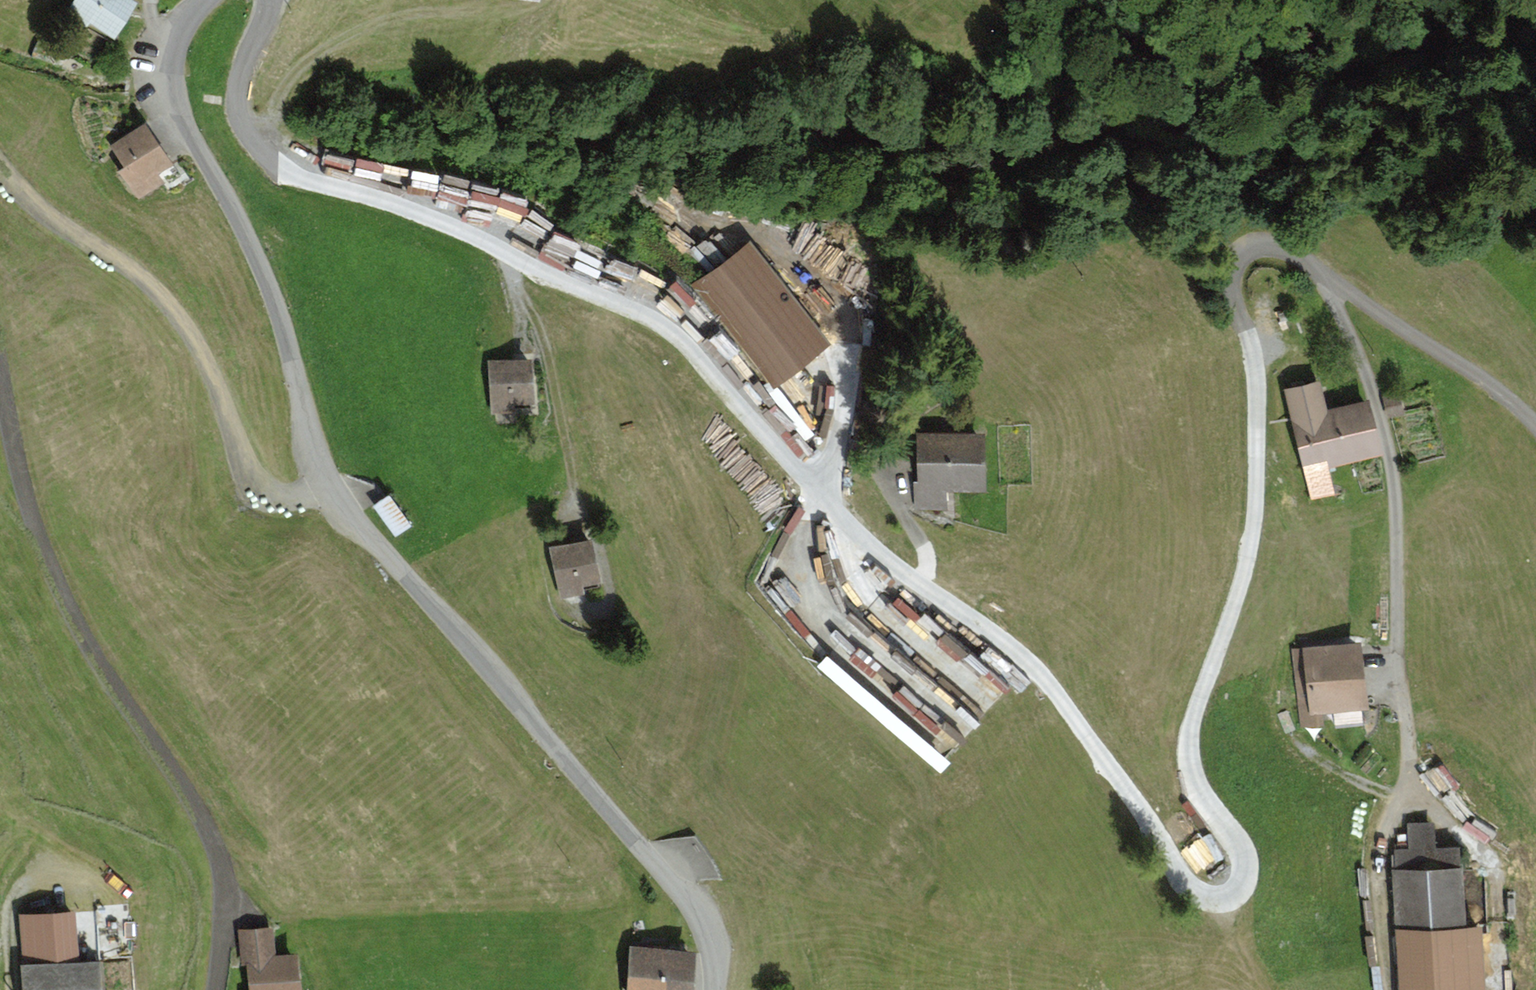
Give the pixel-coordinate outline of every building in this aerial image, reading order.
[(68,10),(117,36),(138,1),(137,0),(75,0),(68,10)] [(146,121),(110,145),(125,167),(119,171),(138,200),(165,183),(159,174),(174,164),(146,121)] [(531,173),(475,162),(472,174),(366,153),(363,168),(438,183),(438,185),(526,202),(531,173)] [(831,346),(751,243),(694,287),(775,390),(831,346)] [(533,358),(489,360),(491,414),(516,413),(516,407),(535,406),(533,358)] [(1321,379),(1283,388),(1310,501),(1335,495),(1327,464),(1381,452),(1368,400),(1328,410),(1321,379)] [(1401,393),(1383,396),(1387,418),(1405,415),(1401,393)] [(914,481),(914,512),(949,512),(949,491),(987,491),(986,433),(919,434),(920,481),(914,481)] [(389,494),(373,506),(396,537),(412,525),(389,494)] [(592,539),(550,547),(561,599),(583,594),(582,586),(601,582),(592,539)] [(962,738),(1011,676),(974,647),(973,627),(957,628),(920,599),(921,619),(961,650),(961,659),(935,660),(934,651),(912,634),(886,635),(943,680),(944,703),(947,705),(948,724),(943,730),(944,739),(962,738)] [(1362,641),(1293,648),(1301,729),(1326,726),(1325,713),(1369,709),(1362,641)] [(1392,857),(1399,989),(1486,989),(1483,925),(1468,926),(1465,865),(1462,865),(1461,846),(1436,847),(1435,822),(1408,823),(1409,849),(1395,850),(1395,857),(1392,857)] [(19,914),(24,989),(105,989),(103,957),(81,958),(78,910),(19,914)] [(247,965),(249,989),(301,989),(297,953),(275,955),(272,926),(238,930),(242,966),(247,965)] [(630,945),(627,989),(693,989),(697,951),(630,945)]
